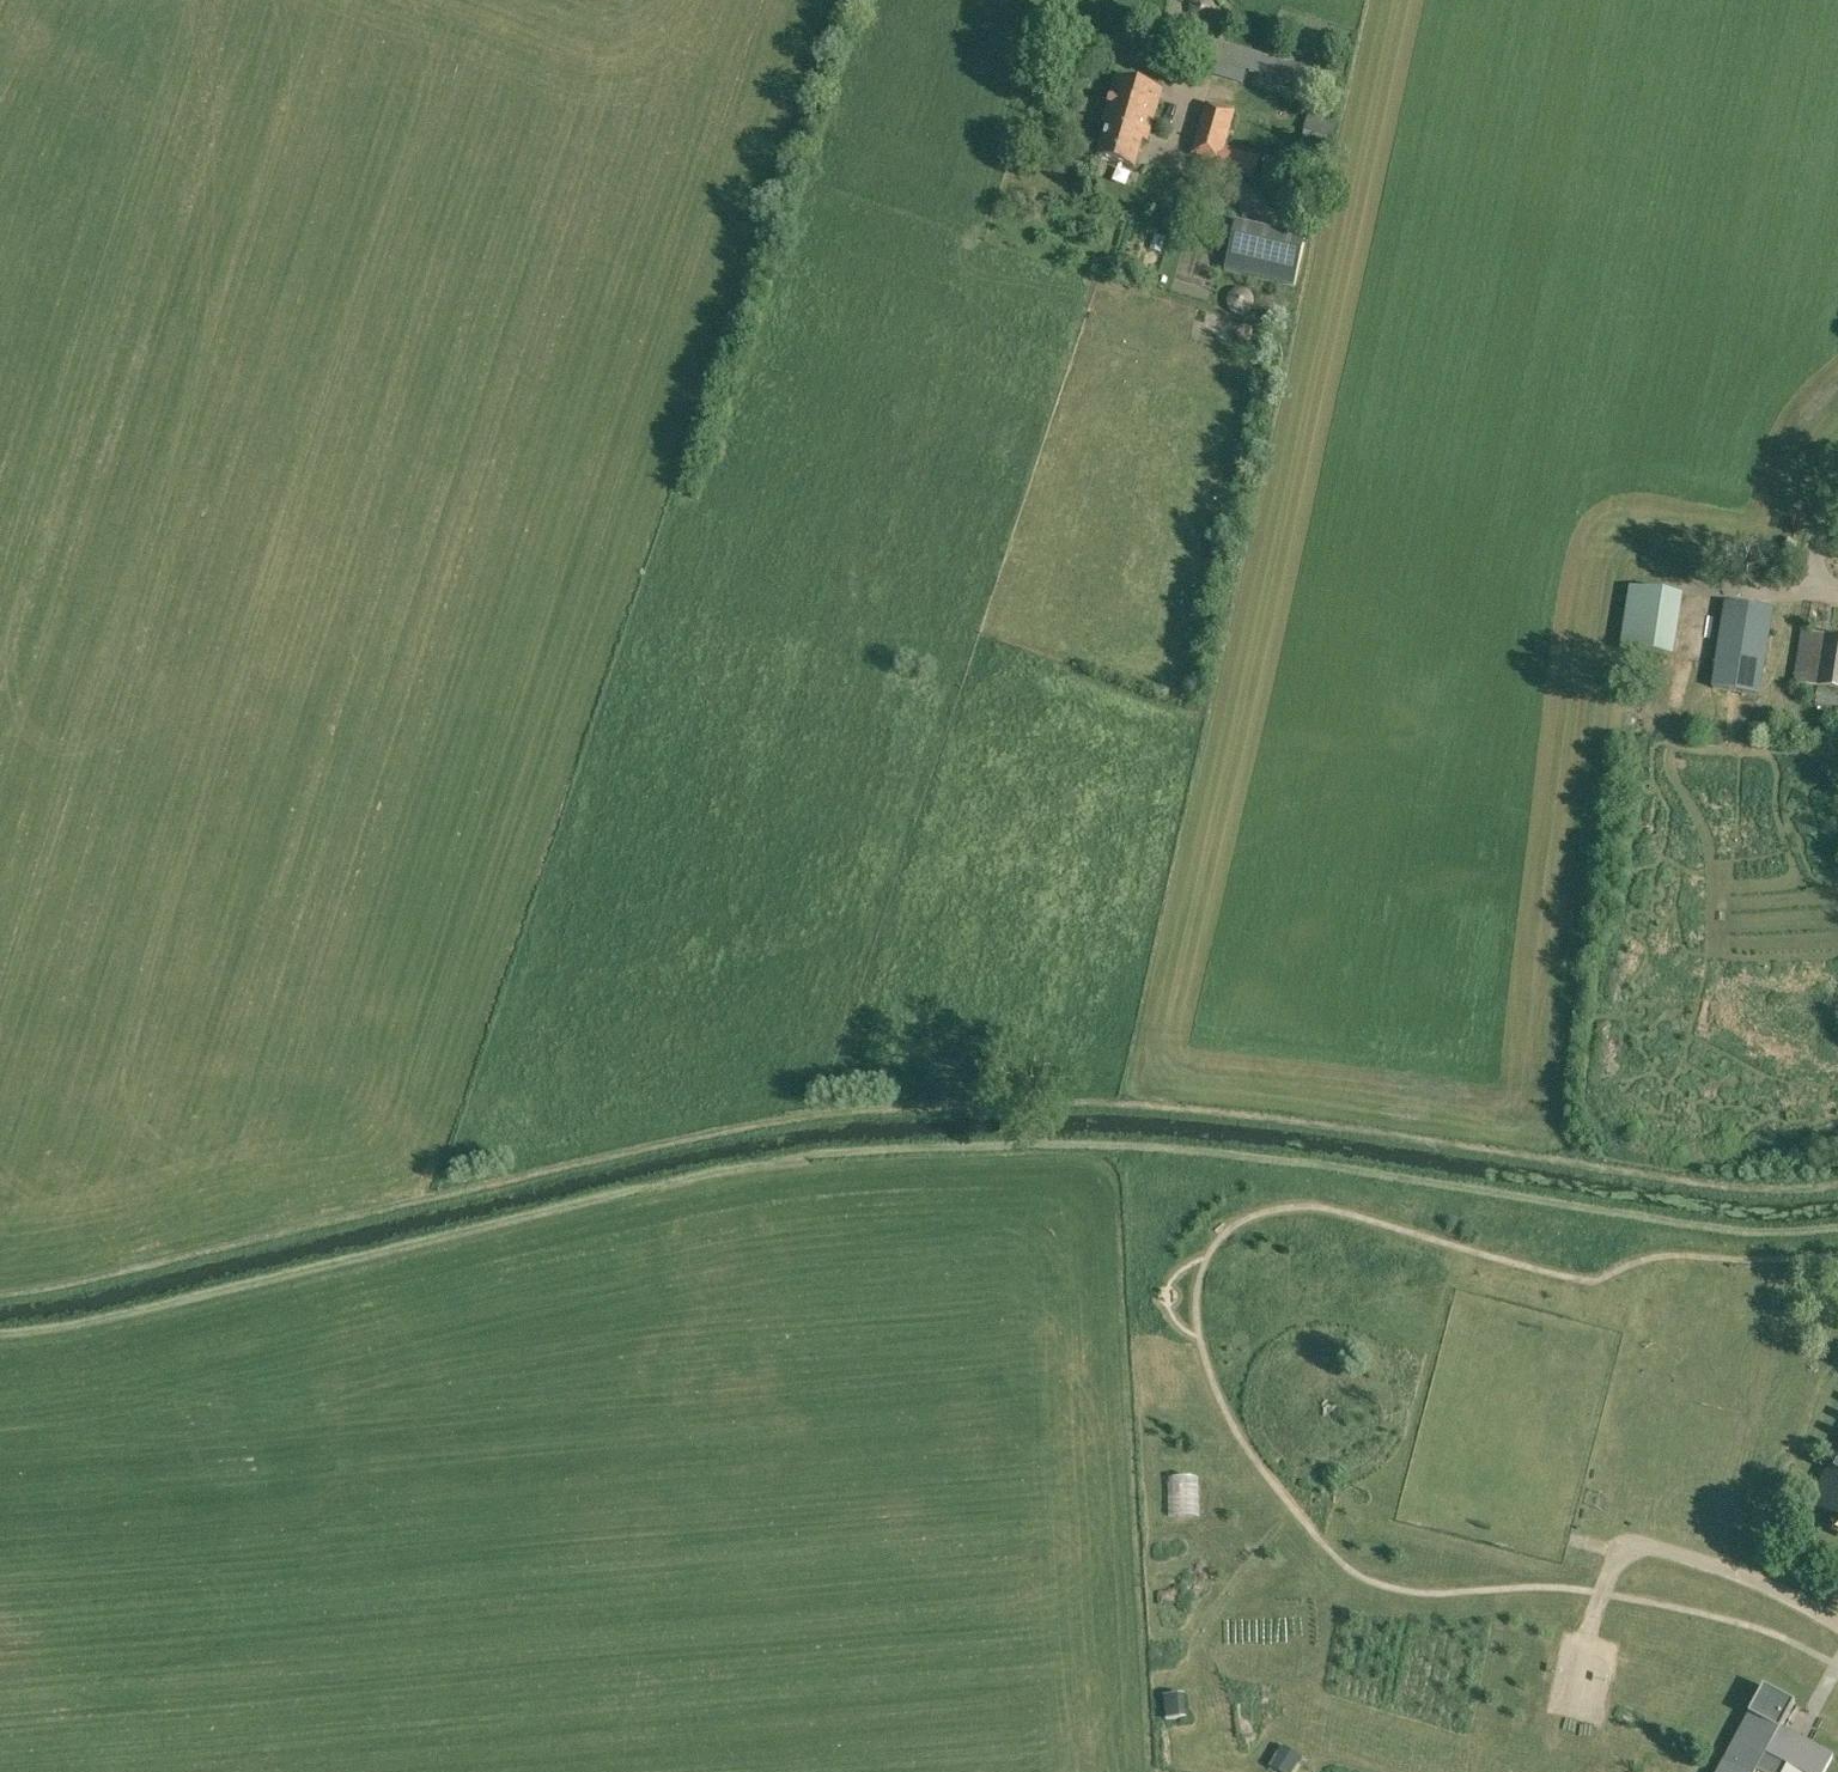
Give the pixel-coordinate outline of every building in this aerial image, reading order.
[(1098,159),(1135,170),(1143,143),(1147,144),(1163,93),(1117,79),(1103,125),(1108,127),(1098,159)] [(1236,111),(1206,102),(1191,154),(1219,162),(1217,167),(1251,177),(1257,157),(1225,148),(1236,111)] [(1301,143),(1328,151),(1336,120),(1311,112),(1301,143)] [(1205,213),(1222,217),(1226,204),(1208,199),(1205,213)] [(1224,272),(1294,289),(1306,239),(1236,222),(1224,272)] [(1681,595),(1630,587),(1620,646),(1672,655),(1681,595)] [(1773,609),(1726,602),(1713,687),(1759,694),(1773,609)] [(1828,634),(1820,687),(1837,690),(1837,636),(1828,634)] [(1825,1506),(1837,1513),(1837,1481),(1825,1506)] [(1717,1771),(1825,1771),(1833,1756),(1802,1739),(1800,1743),(1779,1732),(1795,1702),(1764,1686),(1752,1707),(1717,1771)] [(1165,1718),(1178,1717),(1177,1696),(1164,1696),(1165,1718)] [(1273,1771),(1293,1771),(1275,1760),(1269,1770),(1273,1771)]
